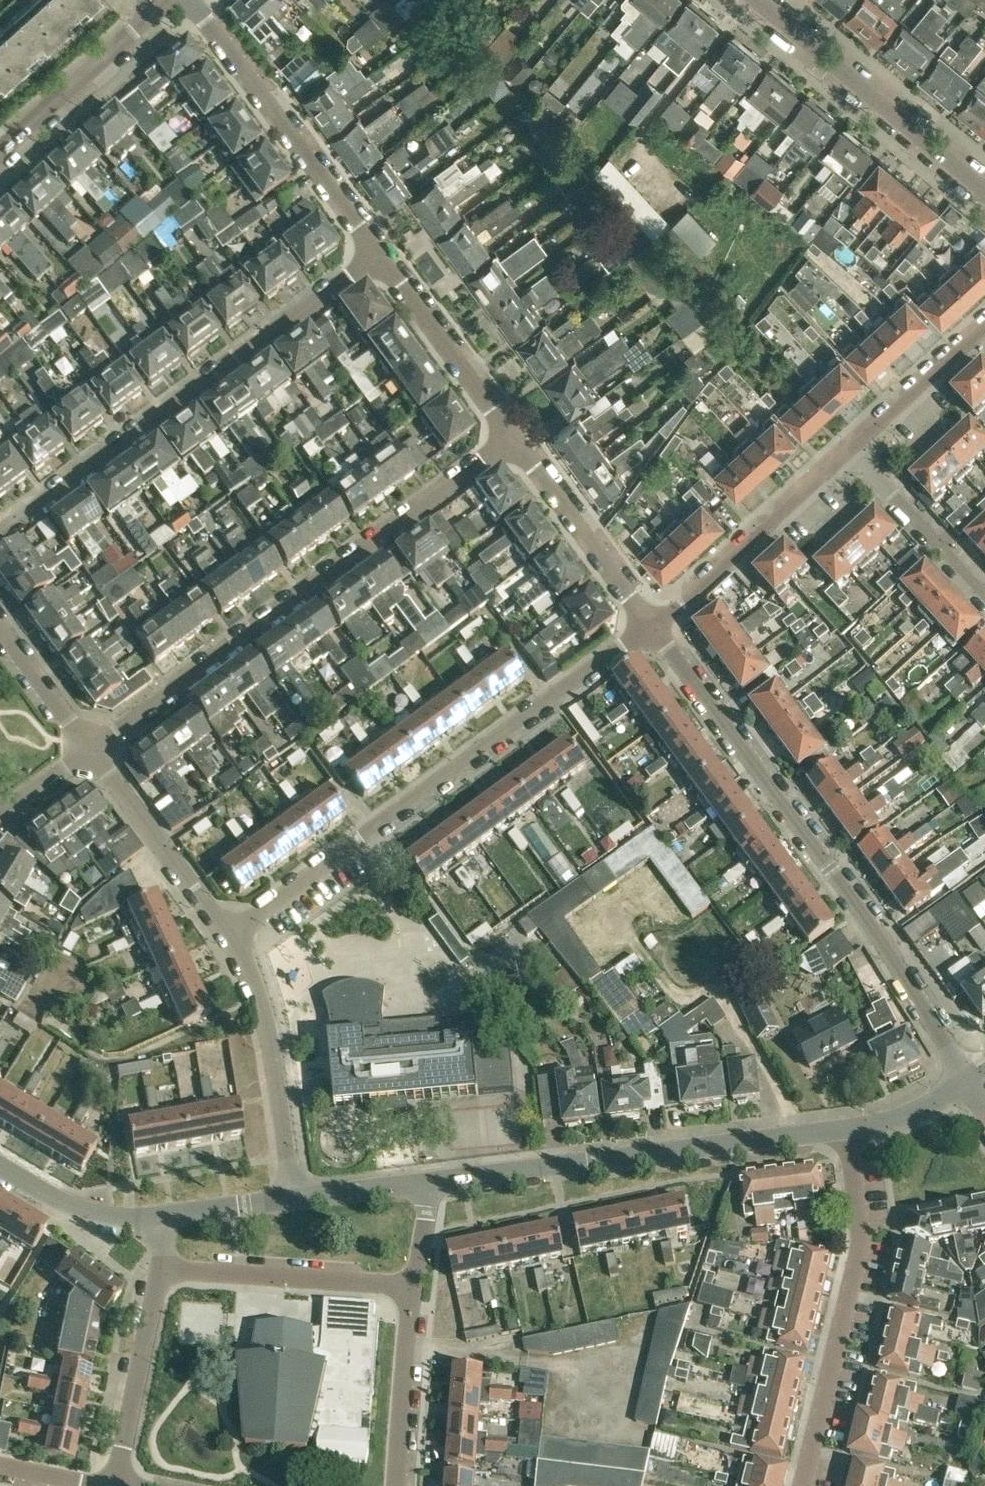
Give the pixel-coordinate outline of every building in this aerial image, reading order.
[(102,0),(32,0),(0,29),(0,92),(102,0)] [(282,22),(279,18),(263,0),(236,0),(255,21),(251,25),(263,38),(273,29),(281,39),(290,30),(282,22)] [(277,2),(279,0),(263,0),(279,18),(282,22),(290,30),(291,31),(298,25),(277,2)] [(377,18),(386,29),(402,17),(388,0),(383,0),(371,11),(377,18)] [(451,17),(464,1),(463,0),(452,0),(444,10),(451,17)] [(464,1),(451,17),(467,34),(485,12),(472,0),(465,0),(464,1)] [(574,4),(581,10),(582,9),(589,0),(578,0),(574,4)] [(582,9),(589,14),(599,2),(601,0),(589,0),(582,9)] [(638,16),(651,0),(622,0),(622,5),(626,8),(621,15),(625,18),(608,39),(613,44),(619,36),(621,38),(638,16)] [(638,16),(621,38),(614,46),(627,57),(636,45),(639,47),(654,28),(645,21),(653,11),(662,18),(676,1),(676,0),(651,0),(638,16)] [(674,46),(702,12),(697,8),(699,6),(692,0),(689,2),(687,0),(682,6),(667,24),(655,39),(670,51),(674,46)] [(848,1),(848,0),(828,0),(840,10),(848,1)] [(861,27),(883,0),(859,0),(854,6),(846,15),(848,17),(848,20),(854,24),(857,24),(861,27)] [(885,32),(906,5),(899,0),(883,0),(861,27),(867,32),(867,35),(872,40),(875,39),(877,41),(885,32)] [(977,2),(984,9),(984,0),(978,0),(977,2)] [(429,1),(414,12),(427,30),(441,19),(429,1)] [(894,55),(898,58),(940,8),(933,2),(911,28),(904,21),(883,46),(885,48),(885,51),(891,55),(894,55)] [(946,2),(940,8),(898,58),(903,63),(902,64),(911,72),(912,70),(914,71),(935,47),(926,40),(953,8),(946,2)] [(467,34),(483,51),(492,39),(509,19),(499,12),(486,28),(492,34),(489,37),(477,27),(488,15),(485,12),(467,34)] [(707,17),(702,12),(674,46),(682,52),(689,59),(699,49),(713,31),(718,25),(716,23),(716,20),(709,14),(707,17)] [(449,19),(420,40),(431,55),(460,34),(449,19)] [(367,44),(376,37),(366,25),(361,24),(355,30),(367,44)] [(717,82),(745,48),(741,44),(742,42),(736,36),(733,37),(730,35),(711,58),(708,56),(698,69),(709,78),(711,77),(717,82)] [(464,37),(457,43),(466,54),(474,48),(464,37)] [(504,49),(492,39),(483,51),(494,62),(504,49)] [(951,102),(956,96),(971,77),(963,70),(983,45),(976,39),(968,49),(935,89),(940,93),(939,95),(948,102),(949,101),(951,102)] [(931,86),(935,89),(968,49),(962,44),(958,49),(948,42),(933,61),(925,70),(920,77),(922,78),(921,80),(929,87),(931,86)] [(172,85),(175,89),(205,67),(196,55),(199,53),(191,44),(190,46),(189,45),(184,44),(183,45),(181,43),(171,51),(174,54),(170,56),(168,59),(167,60),(162,64),(160,66),(146,77),(150,83),(130,98),(140,112),(149,106),(161,96),(159,93),(169,86),(169,87),(172,85)] [(550,47),(542,57),(551,65),(559,55),(550,47)] [(717,82),(709,91),(704,97),(712,103),(720,93),(726,93),(731,97),(761,61),(759,59),(759,56),(752,50),(751,52),(745,48),(717,82)] [(518,51),(500,70),(516,86),(534,67),(518,51)] [(329,74),(331,77),(306,96),(307,98),(306,102),(311,109),(313,107),(317,112),(354,86),(367,76),(367,75),(361,67),(358,69),(350,58),(329,74)] [(465,68),(474,81),(487,71),(478,59),(465,68)] [(302,90),(326,71),(318,62),(294,80),(302,90)] [(381,66),(369,73),(375,81),(387,73),(381,66)] [(742,129),(748,122),(754,114),(753,113),(782,79),(778,75),(779,72),(773,67),(769,68),(767,66),(747,90),(739,99),(746,105),(737,116),(740,118),(737,125),(742,129)] [(205,67),(175,89),(179,94),(182,91),(191,102),(182,108),(183,109),(218,84),(213,79),(216,77),(209,69),(207,70),(205,67)] [(972,120),(984,104),(984,73),(962,101),(957,107),(959,109),(957,111),(966,118),(967,116),(972,120)] [(372,83),(367,76),(354,86),(317,112),(321,118),(319,119),(324,126),(328,127),(329,129),(356,109),(349,100),(372,83)] [(638,122),(663,92),(647,79),(622,110),(638,122)] [(754,114),(748,122),(754,128),(769,109),(778,116),(798,92),(796,90),(796,86),(789,81),(788,83),(782,79),(753,113),(754,114)] [(399,100),(404,107),(407,104),(414,102),(428,91),(422,83),(399,100)] [(222,89),(218,84),(183,109),(191,119),(199,113),(201,116),(197,119),(200,123),(230,100),(228,98),(230,96),(224,88),(222,89)] [(548,89),(533,107),(550,121),(565,103),(548,89)] [(409,115),(433,97),(428,91),(414,102),(407,104),(404,107),(409,115)] [(777,148),(784,153),(819,109),(814,105),(816,103),(809,98),(806,99),(804,97),(799,103),(784,122),(793,129),(777,148)] [(140,112),(130,98),(119,107),(146,137),(162,123),(156,116),(148,122),(140,112)] [(658,117),(676,131),(691,114),(673,100),(658,117)] [(972,120),(977,124),(976,126),(984,133),(984,132),(984,104),(972,120)] [(341,145),(345,150),(387,120),(387,119),(395,113),(390,106),(366,124),(360,116),(334,134),(335,137),(333,138),(340,146),(341,145)] [(104,116),(99,120),(128,154),(135,146),(127,137),(135,130),(114,107),(112,109),(110,107),(102,114),(104,116)] [(221,142),(247,123),(243,118),(245,116),(239,108),(237,110),(235,107),(205,129),(208,133),(212,131),(221,142)] [(825,114),(819,109),(784,153),(787,156),(795,156),(807,140),(815,147),(830,128),(835,122),(833,120),(833,117),(826,111),(825,114)] [(571,110),(556,128),(566,136),(581,118),(571,110)] [(387,120),(345,150),(349,156),(348,157),(354,165),(356,164),(358,166),(384,148),(377,139),(401,121),(395,113),(387,119),(387,120)] [(676,131),(696,147),(705,136),(710,130),(691,114),(676,131)] [(128,154),(99,120),(94,125),(92,123),(85,130),(86,132),(84,133),(105,157),(113,150),(121,159),(128,154)] [(527,146),(536,160),(559,144),(550,130),(552,129),(546,122),(532,132),(537,139),(527,146)] [(251,129),(247,123),(221,142),(231,156),(226,159),(229,162),(259,140),(257,138),(260,136),(253,128),(251,129)] [(165,124),(147,138),(161,155),(171,148),(168,144),(175,138),(165,124)] [(425,137),(427,140),(411,152),(416,158),(374,189),(378,194),(376,196),(382,205),(385,203),(387,205),(412,186),(406,178),(438,154),(437,153),(455,139),(444,124),(425,137)] [(817,173),(825,178),(828,174),(856,140),(851,136),(853,134),(846,128),(843,129),(841,127),(836,133),(821,151),(830,158),(817,173)] [(723,150),(705,136),(696,147),(714,162),(723,150)] [(69,148),(64,152),(93,185),(100,179),(91,169),(99,162),(78,139),(74,139),(67,146),(69,148)] [(856,140),(828,174),(825,178),(841,191),(867,159),(872,153),(869,151),(870,148),(863,142),(861,144),(856,140)] [(370,184),(374,189),(416,158),(411,152),(404,142),(388,154),(362,173),(363,175),(362,176),(368,185),(370,184)] [(179,147),(164,158),(175,173),(190,162),(179,147)] [(241,171),(250,183),(276,163),(272,158),(274,156),(268,148),(266,149),(264,147),(234,169),(237,173),(241,171)] [(744,160),(729,148),(718,161),(733,174),(744,160)] [(93,185),(64,152),(58,157),(56,155),(49,162),(51,164),(49,166),(69,189),(78,181),(96,202),(103,196),(93,185)] [(605,183),(621,168),(610,158),(595,172),(605,183)] [(880,159),(874,165),(861,181),(869,188),(854,206),(861,213),(896,173),(880,159)] [(750,191),(764,175),(748,160),(734,177),(750,191)] [(256,199),(259,202),(288,180),(286,177),(288,176),(282,167),(280,169),(276,163),(250,183),(259,195),(256,199)] [(420,207),(424,212),(482,170),(477,163),(454,179),(444,186),(437,178),(413,195),(415,198),(412,200),(418,208),(420,207)] [(579,163),(559,178),(571,194),(591,179),(579,163)] [(428,218),(427,219),(434,228),(435,227),(436,228),(461,210),(456,203),(492,177),(485,168),(482,170),(424,212),(428,218)] [(628,177),(621,168),(605,183),(612,191),(628,177)] [(33,180),(28,184),(70,230),(76,224),(55,201),(63,194),(43,171),(40,173),(38,171),(31,178),(33,180)] [(884,200),(892,206),(910,184),(896,173),(861,213),(869,219),(884,200)] [(764,175),(750,191),(769,209),(770,208),(777,199),(784,191),(764,175)] [(635,185),(628,177),(612,191),(620,199),(635,185)] [(178,180),(162,194),(177,211),(191,200),(178,180)] [(70,230),(28,184),(22,189),(21,187),(13,194),(15,196),(13,197),(34,221),(42,213),(63,237),(70,230)] [(272,198),(279,207),(281,211),(301,197),(291,184),(272,198)] [(910,184),(892,206),(898,212),(882,230),(891,237),(925,197),(910,184)] [(642,193),(635,185),(620,199),(625,204),(627,206),(642,193)] [(190,195),(205,216),(216,208),(201,187),(190,195)] [(159,226),(177,211),(162,194),(157,188),(147,196),(145,193),(138,200),(145,208),(159,226)] [(642,193),(627,206),(634,215),(650,201),(642,193)] [(939,209),(925,197),(891,237),(898,243),(913,225),(920,231),(939,209)] [(262,219),(279,207),(272,198),(255,209),(262,219)] [(449,245),(453,251),(514,206),(509,199),(472,225),(466,217),(441,235),(443,237),(441,238),(447,247),(449,245)] [(793,212),(777,199),(770,208),(785,221),(793,212)] [(193,201),(170,219),(181,234),(205,216),(193,201)] [(650,201),(634,215),(638,220),(641,223),(657,209),(650,201)] [(44,275),(51,268),(42,256),(20,233),(28,226),(7,203),(5,205),(3,203),(0,206),(0,225),(44,275)] [(292,226),(297,233),(301,230),(322,259),(324,257),(325,259),(335,252),(334,250),(335,249),(336,244),(335,243),(337,241),(330,231),(328,233),(314,215),(316,213),(310,205),(308,207),(305,203),(292,212),(299,221),(292,226)] [(518,203),(514,206),(453,251),(456,256),(455,257),(461,266),(463,265),(465,267),(489,249),(483,240),(523,211),(518,203)] [(604,222),(617,237),(638,220),(634,215),(627,206),(625,204),(604,222)] [(216,229),(220,235),(233,225),(219,205),(216,208),(205,216),(209,221),(216,229)] [(583,213),(588,218),(598,210),(593,205),(583,213)] [(145,208),(127,223),(143,240),(159,226),(145,208)] [(790,219),(787,223),(810,241),(823,225),(819,221),(814,220),(816,217),(804,208),(793,221),(790,219)] [(242,233),(262,219),(255,209),(235,223),(242,233)] [(664,217),(657,209),(641,223),(648,232),(664,217)] [(688,210),(672,225),(659,237),(700,281),(715,268),(702,253),(704,251),(708,255),(713,250),(710,246),(716,240),(688,210)] [(924,234),(931,239),(947,220),(940,214),(924,234)] [(651,235),(652,237),(656,240),(659,237),(672,225),(664,217),(648,232),(651,235)] [(638,220),(617,237),(608,245),(621,260),(651,235),(648,232),(641,223),(638,220)] [(112,243),(122,255),(123,257),(143,240),(127,223),(126,222),(108,238),(112,243)] [(841,238),(849,228),(843,222),(834,232),(841,238)] [(235,223),(233,225),(220,235),(215,238),(223,248),(242,234),(242,233),(235,223)] [(15,256),(37,281),(44,275),(0,225),(0,252),(6,246),(15,256)] [(856,234),(849,228),(841,238),(848,244),(856,234)] [(527,252),(542,242),(548,237),(543,229),(502,258),(498,253),(469,274),(471,276),(470,278),(475,285),(478,286),(494,275),(497,279),(529,255),(527,252)] [(316,263),(322,259),(301,230),(297,233),(288,240),(285,237),(281,240),(305,271),(307,270),(308,271),(317,265),(316,263)] [(669,255),(656,240),(652,237),(627,257),(642,276),(649,270),(669,255)] [(150,239),(134,252),(147,267),(163,255),(150,239)] [(822,249),(813,241),(808,247),(817,255),(822,249)] [(978,241),(969,249),(972,253),(966,259),(984,280),(984,249),(978,241)] [(490,301),(494,306),(508,295),(506,291),(519,282),(515,277),(549,252),(542,242),(527,252),(529,255),(497,279),(494,275),(478,286),(482,291),(482,295),(486,300),(490,301)] [(872,258),(873,257),(879,251),(881,248),(873,242),(865,252),(872,258)] [(91,253),(96,259),(104,270),(122,255),(112,243),(102,251),(98,247),(91,253)] [(271,255),(263,261),(282,287),(287,284),(288,286),(297,279),(296,278),(298,276),(273,243),(266,248),(271,255)] [(924,249),(916,243),(897,265),(904,271),(912,261),(913,262),(924,249)] [(133,251),(115,264),(130,285),(148,272),(133,251)] [(894,264),(879,251),(873,257),(887,269),(894,264)] [(649,270),(664,289),(685,273),(669,255),(649,270)] [(96,259),(77,275),(85,285),(86,286),(105,270),(104,270),(96,259)] [(204,264),(242,317),(248,312),(249,314),(257,308),(256,307),(258,305),(231,269),(222,275),(210,259),(204,264)] [(276,292),(282,287),(263,261),(253,268),(246,259),(238,265),(242,271),(264,301),(267,299),(268,300),(277,294),(276,292)] [(966,259),(959,265),(956,261),(948,268),(973,295),(984,284),(984,280),(966,259)] [(242,317),(204,264),(196,271),(216,297),(207,303),(226,329),(228,327),(230,329),(238,323),(236,321),(242,317)] [(502,317),(506,323),(521,311),(518,308),(550,284),(553,286),(560,281),(566,276),(558,265),(525,290),(519,282),(506,291),(508,295),(494,306),(495,308),(493,310),(500,318),(502,317)] [(958,309),(973,295),(948,268),(940,276),(943,280),(937,285),(958,309)] [(700,289),(685,273),(664,289),(677,307),(700,289)] [(67,300),(85,285),(77,275),(59,290),(67,299),(67,300)] [(820,296),(802,277),(787,290),(805,310),(820,296)] [(86,307),(105,292),(96,279),(77,294),(78,296),(86,307)] [(890,280),(883,285),(892,295),(898,289),(890,280)] [(507,324),(505,326),(512,334),(513,333),(514,335),(540,316),(534,308),(547,299),(553,294),(556,298),(567,290),(560,281),(553,286),(550,284),(518,308),(521,311),(506,323),(507,324)] [(1,300),(4,302),(11,296),(0,283),(0,298),(1,300)] [(942,323),(958,309),(937,285),(929,292),(926,288),(917,296),(942,323)] [(378,301),(369,289),(363,288),(337,306),(349,323),(378,301)] [(667,315),(682,335),(718,308),(700,289),(677,307),(667,315)] [(67,299),(59,290),(51,297),(58,306),(67,299)] [(204,345),(173,302),(172,303),(163,290),(155,296),(164,309),(177,326),(168,332),(187,357),(189,355),(191,357),(199,351),(198,349),(204,345)] [(900,303),(892,311),(914,332),(929,319),(904,291),(895,298),(900,303)] [(88,308),(86,307),(78,296),(61,310),(70,322),(88,308)] [(217,335),(219,334),(200,308),(192,314),(179,298),(173,302),(204,345),(210,340),(211,342),(218,337),(217,335)] [(870,316),(861,306),(853,298),(847,304),(863,322),(870,316)] [(390,317),(378,301),(349,323),(361,338),(390,317)] [(695,351),(700,347),(707,341),(729,321),(718,308),(682,335),(695,351)] [(899,346),(914,332),(892,311),(886,316),(882,311),(873,319),(899,346)] [(28,312),(20,319),(31,331),(39,324),(28,312)] [(592,312),(580,321),(532,357),(536,363),(534,366),(538,371),(542,371),(543,373),(571,353),(565,344),(578,335),(580,338),(588,332),(599,323),(592,312)] [(528,353),(532,357),(580,321),(574,313),(554,329),(548,320),(519,341),(521,343),(521,346),(525,352),(528,353)] [(765,314),(755,322),(764,331),(773,323),(765,314)] [(333,333),(334,333),(324,318),(312,326),(323,341),(333,333)] [(820,331),(807,318),(800,324),(813,338),(820,331)] [(899,346),(873,319),(866,326),(870,330),(862,338),(884,360),(899,346)] [(720,358),(741,336),(742,335),(729,321),(707,341),(709,343),(702,349),(700,347),(695,351),(681,361),(694,378),(711,365),(713,362),(720,358)] [(23,323),(12,332),(19,341),(30,332),(23,323)] [(352,379),(361,373),(378,360),(407,339),(395,324),(366,344),(372,353),(353,367),(345,356),(338,361),(352,379)] [(39,325),(22,340),(31,352),(48,337),(39,325)] [(749,328),(742,335),(741,336),(746,343),(755,334),(749,328)] [(324,383),(331,378),(320,363),(329,357),(309,329),(293,340),(314,369),(324,383)] [(139,337),(165,373),(171,369),(172,371),(180,365),(178,363),(180,362),(161,337),(153,343),(145,333),(139,337)] [(323,341),(322,341),(337,362),(338,361),(345,356),(348,353),(333,333),(323,341)] [(12,347),(0,334),(0,357),(12,347)] [(158,378),(165,373),(139,337),(130,344),(138,355),(130,360),(148,385),(151,384),(152,385),(160,380),(158,378)] [(556,391),(560,396),(628,345),(623,337),(582,367),(576,360),(548,380),(550,383),(549,385),(553,391),(556,391)] [(640,337),(628,345),(560,396),(563,401),(563,404),(567,410),(570,410),(572,413),(600,392),(594,384),(627,358),(629,360),(647,347),(640,337)] [(868,374),(884,360),(862,338),(857,343),(852,338),(843,347),(868,374)] [(378,360),(391,378),(419,357),(407,339),(378,360)] [(333,394),(324,383),(314,369),(293,340),(276,352),(297,381),(306,374),(325,400),(333,394)] [(120,406),(126,402),(94,360),(87,350),(79,356),(99,383),(91,389),(109,414),(112,412),(114,414),(122,408),(120,406)] [(826,370),(848,393),(863,380),(838,352),(829,360),(833,364),(826,370)] [(833,406),(848,393),(826,370),(819,376),(816,372),(813,375),(810,371),(812,368),(798,355),(795,358),(789,353),(785,358),(806,381),(833,406)] [(94,360),(126,402),(131,398),(133,400),(141,393),(140,392),(142,390),(123,365),(115,371),(103,354),(94,360)] [(269,357),(254,368),(282,407),(289,402),(282,391),(290,385),(269,357)] [(419,357),(391,378),(404,396),(432,375),(419,357)] [(0,361),(0,382),(13,373),(3,359),(0,361)] [(81,434),(87,430),(61,395),(37,361),(29,367),(61,411),(53,417),(71,442),(73,440),(75,442),(83,436),(81,434)] [(735,370),(727,361),(718,369),(726,379),(735,370)] [(968,375),(984,393),(984,363),(983,361),(968,375)] [(710,377),(716,369),(711,365),(694,378),(685,384),(670,396),(667,398),(673,405),(688,394),(692,400),(701,388),(710,377)] [(254,368),(236,381),(235,382),(254,408),(255,407),(257,409),(266,403),(273,413),(282,407),(254,368)] [(364,397),(373,391),(361,373),(352,379),(364,397)] [(445,392),(432,375),(404,396),(416,413),(445,392)] [(968,375),(952,389),(978,418),(984,411),(984,408),(982,405),(984,403),(984,393),(968,375)] [(717,383),(710,377),(701,388),(709,394),(717,383)] [(818,420),(833,406),(806,381),(799,387),(803,391),(796,397),(818,420)] [(235,382),(218,394),(270,465),(286,453),(282,447),(272,451),(247,417),(255,411),(253,409),(254,408),(235,382)] [(767,389),(760,395),(769,405),(776,398),(767,389)] [(61,395),(87,430),(93,426),(94,428),(102,422),(101,420),(103,419),(85,394),(76,400),(68,390),(61,395)] [(270,465),(218,394),(201,407),(223,435),(230,430),(261,474),(271,467),(270,465)] [(377,415),(384,409),(385,409),(376,397),(368,403),(377,415)] [(803,434),(818,420),(796,397),(789,403),(786,400),(778,407),(803,434)] [(429,432),(431,435),(460,414),(449,398),(420,419),(429,432)] [(696,403),(704,412),(710,407),(702,398),(696,403)] [(563,445),(566,450),(620,412),(614,404),(597,416),(593,411),(582,419),(580,416),(555,435),(556,436),(555,440),(558,444),(563,445)] [(675,424),(688,407),(684,404),(669,419),(675,424)] [(629,405),(620,412),(566,450),(569,454),(569,458),(573,463),(576,463),(578,467),(604,448),(602,446),(597,439),(619,424),(634,413),(629,405)] [(64,447),(46,422),(38,412),(35,407),(19,418),(23,423),(49,458),(54,455),(55,457),(64,451),(62,449),(64,447)] [(196,411),(180,423),(213,469),(223,462),(209,445),(216,439),(196,411)] [(772,412),(763,420),(767,424),(759,431),(782,454),(797,440),(772,412)] [(330,423),(338,433),(349,426),(340,414),(330,423)] [(460,414),(431,435),(444,452),(472,431),(460,414)] [(314,436),(324,427),(318,419),(310,424),(304,415),(292,424),(298,431),(305,440),(306,442),(314,436)] [(768,467),(782,454),(759,431),(748,420),(736,431),(743,439),(768,467)] [(983,435),(971,422),(956,435),(978,458),(984,453),(984,454),(984,434),(983,435)] [(43,463),(49,458),(23,423),(15,428),(22,439),(14,445),(32,471),(35,469),(36,471),(44,465),(43,463)] [(213,469),(180,423),(163,435),(184,463),(191,458),(205,476),(213,469)] [(322,445),(338,433),(330,423),(324,427),(314,436),(316,438),(322,445)] [(288,452),(305,440),(298,431),(296,433),(293,429),(279,438),(288,452)] [(664,460),(683,478),(694,466),(674,448),(683,435),(675,430),(661,452),(668,456),(664,460)] [(371,445),(399,485),(415,473),(395,446),(394,447),(385,435),(371,445)] [(956,435),(942,448),(966,477),(974,469),(970,465),(978,458),(956,435)] [(591,484),(638,449),(637,448),(646,442),(642,436),(612,458),(605,450),(604,448),(578,467),(581,470),(580,474),(583,478),(588,479),(591,484)] [(408,454),(417,447),(420,445),(419,443),(414,437),(408,441),(402,446),(403,448),(408,454)] [(322,445),(316,438),(302,449),(309,459),(324,449),(322,445)] [(753,480),(768,467),(743,439),(734,448),(738,452),(731,458),(753,480)] [(180,487),(178,485),(170,474),(177,468),(157,440),(141,451),(169,491),(179,504),(190,495),(183,485),(180,487)] [(384,496),(399,485),(371,445),(355,457),(384,496)] [(737,495),(753,480),(731,458),(720,446),(713,451),(720,459),(712,467),(710,466),(708,468),(702,463),(695,469),(723,499),(733,490),(737,495)] [(417,447),(408,454),(407,455),(418,470),(429,463),(417,447)] [(942,448),(926,462),(947,486),(954,480),(958,484),(966,477),(942,448)] [(622,472),(643,456),(638,449),(591,484),(594,488),(593,491),(597,496),(600,497),(602,499),(622,484),(626,478),(622,472)] [(11,487),(16,483),(17,485),(25,479),(24,477),(26,475),(7,450),(0,455),(0,473),(11,487)] [(169,491),(141,451),(124,463),(122,464),(142,491),(144,490),(145,492),(154,486),(162,496),(169,491)] [(369,507),(384,496),(355,457),(339,468),(369,507)] [(367,508),(369,507),(339,468),(333,460),(326,466),(334,477),(328,482),(335,491),(355,518),(357,515),(360,516),(367,511),(367,508)] [(941,492),(947,486),(926,462),(911,477),(936,504),(944,496),(941,492)] [(121,466),(105,477),(125,506),(136,520),(145,514),(135,500),(142,494),(140,492),(142,491),(122,464),(121,466)] [(477,511),(484,505),(513,485),(509,480),(510,477),(506,472),(497,470),(472,489),(480,499),(476,502),(475,499),(471,502),(477,511)] [(0,473),(0,497),(6,493),(4,491),(11,487),(0,473)] [(252,482),(258,491),(270,483),(263,474),(252,482)] [(642,476),(634,487),(641,492),(649,482),(642,476)] [(125,506),(105,477),(89,489),(110,518),(118,512),(128,526),(136,520),(125,506)] [(296,484),(303,495),(310,491),(302,480),(296,484)] [(297,500),(303,495),(296,484),(289,489),(297,500)] [(515,489),(513,485),(484,505),(496,522),(524,501),(522,499),(523,495),(519,489),(515,489)] [(694,505),(687,512),(709,536),(724,522),(699,494),(691,485),(683,493),(694,505)] [(236,497),(243,507),(258,496),(250,486),(236,497)] [(634,503),(641,492),(634,487),(626,497),(634,503)] [(649,487),(642,494),(658,510),(664,504),(649,487)] [(82,494),(67,506),(101,553),(108,549),(92,527),(101,521),(82,494)] [(333,533),(347,523),(328,496),(320,502),(315,496),(309,501),(333,533)] [(318,544),(333,533),(309,501),(302,505),(307,512),(299,518),(318,544)] [(643,521),(641,523),(624,504),(618,509),(607,524),(611,527),(622,514),(635,528),(633,530),(646,544),(640,549),(665,576),(680,562),(658,538),(643,521)] [(966,505),(948,521),(961,536),(979,519),(966,505)] [(93,559),(101,553),(67,506),(50,517),(69,543),(77,537),(93,559)] [(302,556),(318,544),(299,518),(290,506),(274,517),(278,523),(302,556)] [(485,566),(513,545),(542,525),(538,520),(539,517),(535,511),(532,511),(530,508),(501,529),(507,538),(479,559),(481,561),(465,572),(469,577),(478,571),(485,566)] [(900,536),(875,509),(861,522),(882,546),(889,540),(892,544),(900,536)] [(695,549),(709,536),(687,512),(681,518),(677,514),(669,522),(695,549)] [(167,525),(175,536),(193,524),(185,513),(167,525)] [(427,522),(439,538),(449,531),(437,515),(427,522)] [(47,520),(37,527),(48,542),(58,535),(47,520)] [(982,552),(984,549),(984,520),(967,536),(982,552)] [(680,562),(695,549),(669,522),(661,529),(664,533),(658,538),(680,562)] [(876,552),(882,546),(861,522),(846,536),(871,564),(880,556),(876,552)] [(302,556),(278,523),(272,528),(276,534),(268,540),(288,567),(302,556)] [(176,537),(175,536),(167,525),(149,538),(157,549),(157,550),(176,537)] [(421,526),(416,530),(416,534),(412,537),(445,583),(450,590),(459,583),(441,559),(449,554),(428,525),(425,528),(421,526)] [(545,529),(542,525),(513,545),(525,562),(554,541),(552,539),(553,536),(548,529),(545,529)] [(229,530),(267,582),(281,571),(261,545),(254,550),(235,526),(229,530)] [(251,594),(267,582),(229,530),(222,536),(240,560),(232,566),(251,594)] [(450,530),(449,531),(439,538),(452,557),(464,549),(450,530)] [(205,562),(198,552),(185,534),(169,545),(174,552),(183,545),(210,582),(202,588),(222,615),(237,604),(210,569),(205,562)] [(157,549),(149,538),(148,538),(146,535),(136,543),(146,557),(157,549)] [(871,564),(846,536),(832,549),(853,573),(860,566),(864,571),(871,564)] [(438,589),(445,583),(412,537),(407,541),(404,539),(399,543),(399,546),(396,549),(416,577),(425,571),(438,589)] [(34,552),(29,546),(23,551),(16,542),(0,554),(0,577),(34,552)] [(785,542),(770,556),(791,580),(798,574),(802,578),(811,570),(785,542)] [(204,547),(198,552),(205,562),(211,557),(204,547)] [(34,552),(0,577),(0,579),(9,592),(57,559),(51,552),(46,556),(40,548),(34,552)] [(514,593),(520,601),(571,564),(568,560),(569,559),(563,550),(561,551),(559,548),(530,569),(536,577),(514,593)] [(853,573),(832,549),(816,564),(835,585),(841,591),(850,583),(846,579),(853,573)] [(913,550),(903,559),(899,563),(908,573),(922,560),(913,550)] [(116,565),(112,568),(118,577),(123,573),(136,563),(128,553),(115,562),(116,565)] [(405,589),(400,583),(381,556),(366,567),(396,608),(401,615),(407,610),(401,601),(404,599),(405,589)] [(785,586),(791,580),(770,556),(755,570),(780,598),(789,590),(785,586)] [(60,564),(57,559),(9,592),(20,607),(46,587),(40,579),(60,564)] [(237,604),(251,594),(232,566),(223,573),(216,564),(210,569),(237,604)] [(571,564),(520,601),(516,604),(522,612),(548,593),(554,602),(583,581),(582,579),(583,577),(576,568),(574,569),(571,564)] [(907,609),(917,600),(940,579),(926,564),(899,588),(906,595),(900,601),(907,609)] [(118,578),(118,577),(112,568),(109,565),(91,579),(99,591),(116,579),(118,578)] [(366,567),(351,579),(370,605),(384,624),(393,617),(390,613),(396,608),(366,567)] [(118,578),(116,579),(128,597),(144,586),(132,569),(118,578)] [(478,571),(469,577),(476,587),(483,597),(492,591),(478,571)] [(884,579),(892,589),(899,583),(890,573),(884,579)] [(112,608),(128,597),(116,579),(99,591),(105,600),(112,608)] [(189,586),(181,592),(172,579),(166,583),(201,630),(215,620),(195,594),(189,586)] [(372,624),(371,624),(361,611),(370,605),(351,579),(336,590),(368,633),(374,642),(381,637),(372,624)] [(892,589),(884,579),(877,585),(886,595),(892,589)] [(923,607),(919,611),(926,618),(953,593),(940,579),(917,600),(923,607)] [(185,641),(201,630),(166,583),(160,588),(175,609),(166,615),(185,641)] [(849,600),(841,591),(835,585),(825,595),(840,610),(849,600)] [(26,613),(36,628),(81,596),(74,586),(64,593),(61,588),(26,613)] [(487,602),(483,597),(476,587),(458,600),(469,615),(487,602)] [(560,609),(567,619),(562,622),(560,620),(538,637),(522,648),(529,657),(600,605),(597,601),(598,597),(593,591),(590,591),(588,588),(560,609)] [(366,648),(374,642),(368,633),(336,590),(321,600),(339,626),(343,624),(356,642),(359,639),(366,648)] [(944,630),(967,608),(953,593),(926,618),(934,627),(938,623),(944,630)] [(745,602),(750,609),(760,602),(755,595),(745,602)] [(86,603),(81,596),(36,628),(47,643),(73,624),(67,616),(86,603)] [(112,608),(105,600),(96,607),(108,624),(118,616),(112,608)] [(170,653),(185,641),(166,615),(156,622),(142,601),(135,606),(170,653)] [(707,641),(733,623),(728,615),(731,612),(725,603),(695,624),(707,641)] [(315,605),(300,616),(327,655),(336,667),(345,660),(327,635),(333,631),(315,605)] [(529,657),(542,675),(556,665),(549,655),(578,635),(583,642),(609,623),(611,615),(607,609),(603,609),(600,605),(529,657)] [(769,605),(763,609),(770,619),(782,610),(769,605)] [(129,610),(138,623),(130,628),(155,663),(170,653),(135,606),(129,610)] [(442,620),(450,630),(469,616),(461,606),(442,620)] [(981,624),(967,608),(944,630),(950,636),(946,640),(954,649),(981,624)] [(450,630),(442,620),(437,612),(412,630),(415,633),(425,648),(450,630)] [(793,615),(783,623),(788,629),(798,622),(793,615)] [(312,666),(327,655),(300,616),(284,628),(302,654),(311,665),(312,666)] [(80,618),(73,624),(47,643),(57,657),(83,638),(78,631),(85,626),(80,618)] [(479,619),(459,634),(464,642),(485,627),(479,619)] [(916,628),(909,620),(899,629),(906,637),(916,628)] [(816,641),(811,634),(801,621),(790,629),(799,640),(793,645),(800,653),(816,641)] [(929,627),(923,621),(914,630),(920,636),(929,627)] [(707,641),(719,657),(749,636),(742,626),(738,629),(733,623),(707,641)] [(824,625),(811,634),(816,641),(829,632),(824,625)] [(296,676),(311,665),(302,654),(284,628),(269,638),(296,676)] [(62,664),(73,679),(118,646),(121,644),(122,643),(130,637),(125,630),(117,636),(102,647),(96,639),(62,664)] [(863,631),(854,639),(863,649),(872,640),(863,631)] [(425,648),(415,633),(398,646),(409,660),(425,648)] [(719,657),(731,674),(756,654),(752,648),(755,645),(749,636),(719,657)] [(961,674),(967,680),(984,663),(984,636),(966,653),(974,662),(961,674)] [(137,647),(130,637),(122,643),(121,644),(128,653),(137,647)] [(326,717),(296,676),(269,638),(255,649),(274,674),(280,683),(286,679),(302,700),(295,705),(312,728),(326,717)] [(84,693),(117,669),(110,660),(122,651),(118,646),(73,679),(84,693)] [(463,647),(455,652),(467,669),(475,664),(463,647)] [(249,653),(234,664),(273,716),(279,711),(268,696),(276,690),(249,653)] [(504,654),(451,693),(470,718),(523,680),(504,654)] [(731,674),(743,690),(773,669),(766,659),(762,662),(756,654),(731,674)] [(384,657),(367,670),(377,683),(394,670),(384,657)] [(377,683),(367,670),(358,658),(342,669),(352,684),(360,696),(377,683)] [(654,730),(679,713),(639,658),(615,677),(654,730)] [(796,662),(786,669),(793,679),(803,672),(796,662)] [(967,680),(974,687),(984,677),(984,663),(967,680)] [(266,721),(273,716),(234,664),(218,676),(237,701),(247,694),(266,721)] [(127,702),(152,683),(161,677),(152,665),(144,671),(128,683),(122,676),(117,669),(84,693),(95,708),(119,691),(127,702)] [(245,712),(237,701),(218,676),(203,686),(233,727),(240,722),(237,718),(245,712)] [(886,685),(894,695),(901,689),(894,679),(886,685)] [(752,702),(764,718),(789,700),(784,693),(788,689),(782,680),(752,702)] [(960,685),(955,680),(946,688),(951,694),(960,685)] [(875,702),(882,696),(887,693),(879,682),(867,692),(875,702)] [(360,696),(352,684),(335,695),(344,707),(360,696)] [(410,685),(403,691),(416,710),(424,704),(410,685)] [(967,693),(960,685),(951,694),(957,701),(967,693)] [(203,686),(189,697),(208,723),(220,740),(235,730),(233,727),(203,686)] [(917,691),(901,704),(917,724),(933,712),(917,691)] [(417,757),(470,718),(451,693),(398,732),(417,757)] [(887,693),(882,696),(884,699),(870,710),(876,719),(895,705),(887,693)] [(332,716),(344,707),(335,695),(323,704),(332,716)] [(789,700),(764,718),(776,735),(820,703),(814,695),(803,703),(799,704),(795,707),(789,700)] [(776,735),(788,751),(813,732),(808,725),(812,722),(811,720),(815,717),(815,716),(824,709),(820,703),(776,735)] [(971,717),(977,723),(984,716),(984,704),(971,717)] [(601,738),(577,705),(569,710),(593,743),(601,738)] [(607,718),(613,726),(629,714),(624,706),(607,718)] [(175,721),(174,722),(214,776),(219,773),(215,768),(217,766),(206,750),(214,745),(189,711),(185,713),(184,711),(173,718),(175,721)] [(654,730),(693,782),(717,764),(679,713),(654,730)] [(977,723),(984,731),(984,729),(984,716),(977,723)] [(318,736),(324,745),(342,732),(357,754),(363,749),(362,747),(369,742),(357,724),(350,729),(343,720),(339,722),(338,722),(318,736)] [(214,776),(174,722),(159,733),(178,758),(187,751),(209,780),(214,776)] [(284,732),(290,740),(305,731),(298,722),(284,732)] [(915,729),(893,745),(903,759),(926,743),(915,729)] [(398,732),(359,760),(344,771),(363,797),(417,757),(398,732)] [(835,752),(829,745),(823,737),(819,740),(813,732),(788,751),(800,767),(809,760),(814,767),(835,752)] [(187,788),(177,774),(185,768),(178,758),(159,733),(143,744),(181,795),(182,794),(181,793),(187,788)] [(569,740),(514,780),(533,806),(588,766),(569,740)] [(940,757),(954,774),(970,760),(956,743),(940,757)] [(154,776),(172,801),(174,804),(160,814),(164,820),(171,831),(194,814),(186,804),(181,795),(143,744),(129,755),(148,780),(154,776)] [(863,755),(868,763),(880,756),(874,747),(863,755)] [(272,748),(262,755),(268,763),(278,756),(272,748)] [(305,758),(300,750),(286,760),(291,768),(305,758)] [(238,762),(245,774),(259,765),(252,754),(238,762)] [(880,756),(868,763),(874,771),(885,763),(880,756)] [(646,772),(652,780),(669,767),(663,759),(646,772)] [(810,781),(821,796),(861,768),(856,760),(841,771),(835,762),(810,781)] [(693,782),(732,836),(757,818),(744,801),(743,802),(739,795),(734,788),(729,782),(730,781),(717,764),(693,782)] [(852,787),(867,776),(861,768),(821,796),(832,812),(858,795),(852,787)] [(282,776),(275,781),(291,804),(299,798),(282,776)] [(639,777),(628,784),(633,792),(644,784),(639,777)] [(937,790),(950,808),(967,796),(954,778),(937,790)] [(481,844),(533,806),(514,780),(462,819),(481,844)] [(832,812),(844,828),(900,788),(894,780),(879,792),(864,803),(858,795),(832,812)] [(97,834),(110,852),(120,866),(144,849),(130,830),(114,841),(112,839),(110,840),(102,829),(107,826),(101,816),(104,814),(85,788),(70,798),(97,834)] [(905,795),(900,788),(844,828),(856,844),(881,826),(875,817),(905,795)] [(328,789),(274,828),(293,853),(346,814),(328,789)] [(979,805),(984,800),(984,795),(980,789),(971,797),(979,805)] [(561,796),(573,814),(582,808),(570,790),(561,796)] [(81,846),(97,834),(70,798),(55,809),(81,846)] [(55,809),(39,821),(76,870),(91,860),(81,846),(55,809)] [(702,813),(684,825),(690,832),(707,820),(702,813)] [(979,837),(984,833),(984,821),(982,817),(970,825),(979,837)] [(732,836),(771,889),(796,871),(784,854),(783,855),(773,841),(768,835),(769,835),(757,818),(732,836)] [(426,884),(466,855),(481,844),(462,819),(407,859),(426,884)] [(69,875),(76,870),(39,821),(25,831),(37,848),(29,855),(38,863),(44,858),(49,865),(58,859),(69,875)] [(226,826),(238,842),(245,837),(233,821),(226,826)] [(608,837),(614,845),(634,830),(629,823),(608,837)] [(682,824),(676,828),(681,836),(687,831),(682,824)] [(872,867),(884,882),(909,864),(903,856),(934,833),(928,825),(917,833),(912,838),(872,867)] [(634,867),(647,858),(666,844),(654,827),(622,850),(634,867)] [(238,893),(293,853),(274,828),(219,868),(238,893)] [(521,852),(529,846),(516,829),(509,835),(521,852)] [(872,867),(912,838),(907,831),(893,842),(886,832),(861,851),(872,867)] [(895,898),(908,915),(932,897),(947,886),(945,883),(971,864),(970,863),(984,852),(984,833),(979,837),(980,840),(963,853),(961,851),(952,857),(936,870),(895,898)] [(604,841),(604,848),(608,854),(616,848),(614,845),(608,837),(604,841)] [(677,842),(670,848),(674,854),(677,857),(684,852),(677,842)] [(655,868),(674,854),(670,848),(666,844),(647,858),(655,868)] [(41,897),(47,888),(28,876),(32,868),(37,863),(38,863),(29,855),(19,846),(13,857),(5,852),(4,854),(1,853),(0,855),(0,872),(41,897)] [(895,898),(936,870),(952,857),(944,848),(929,860),(930,862),(915,873),(909,864),(884,882),(895,898)] [(622,850),(613,856),(626,873),(634,867),(622,850)] [(595,853),(585,861),(588,866),(599,859),(595,853)] [(655,868),(662,878),(681,864),(677,857),(674,854),(655,868)] [(111,856),(97,867),(106,877),(119,867),(111,856)] [(617,880),(626,873),(613,856),(604,862),(617,880)] [(670,888),(689,874),(681,864),(662,878),(670,888)] [(721,891),(746,872),(741,865),(716,884),(721,891)] [(455,874),(468,891),(476,885),(463,868),(455,874)] [(140,896),(128,871),(103,889),(79,913),(69,931),(85,926),(122,909),(120,905),(140,896)] [(821,907),(817,901),(812,895),(807,889),(809,888),(796,871),(771,889),(811,942),(835,924),(823,907),(821,907)] [(41,897),(0,872),(0,896),(12,902),(18,892),(26,897),(44,907),(48,901),(41,897)] [(670,888),(677,898),(696,884),(689,874),(670,888)] [(597,894),(584,877),(575,883),(587,900),(597,894)] [(578,907),(587,900),(575,883),(565,890),(578,907)] [(677,898),(684,908),(704,894),(696,884),(677,898)] [(972,907),(984,898),(984,893),(979,884),(963,895),(972,907)] [(578,907),(565,890),(528,917),(538,929),(541,933),(563,918),(578,907)] [(126,906),(154,967),(183,954),(155,893),(126,906)] [(903,932),(914,947),(941,927),(954,945),(970,933),(980,926),(957,893),(913,925),(903,932)] [(692,918),(711,904),(704,894),(684,908),(692,918)] [(80,901),(73,895),(64,909),(73,914),(80,901)] [(14,934),(24,940),(28,933),(19,927),(19,926),(12,922),(17,915),(7,910),(8,909),(0,904),(0,926),(14,934)] [(447,946),(456,939),(439,915),(429,922),(447,946)] [(787,924),(782,916),(756,936),(754,932),(746,938),(770,972),(777,966),(761,943),(787,924)] [(527,937),(538,929),(528,917),(518,924),(527,937)] [(570,928),(563,918),(541,933),(550,944),(570,928)] [(467,938),(472,946),(492,931),(487,924),(467,938)] [(24,940),(14,934),(0,926),(0,934),(20,946),(24,940)] [(984,948),(984,932),(980,926),(970,933),(982,950),(984,948)] [(570,928),(550,944),(558,954),(577,938),(570,928)] [(835,967),(827,957),(848,941),(840,931),(817,948),(828,972),(835,967)] [(70,934),(61,949),(70,954),(79,939),(70,934)] [(137,944),(133,936),(111,946),(115,954),(137,944)] [(584,948),(577,938),(558,954),(565,963),(584,948)] [(827,957),(835,967),(856,952),(848,941),(827,957)] [(584,948),(565,963),(573,973),(591,958),(584,948)] [(211,1013),(183,954),(154,967),(182,1026),(211,1013)] [(977,954),(968,961),(984,984),(984,966),(977,954)] [(624,963),(615,970),(622,979),(624,981),(643,967),(635,955),(624,963)] [(605,977),(591,958),(573,973),(587,990),(591,988),(605,977)] [(4,972),(9,964),(0,959),(0,969),(4,972)] [(968,961),(959,967),(973,985),(964,992),(984,1019),(984,1018),(984,984),(968,961)] [(10,975),(4,972),(0,969),(0,978),(0,979),(7,983),(0,994),(14,1002),(25,984),(18,980),(10,975)] [(10,975),(18,980),(22,974),(14,969),(10,975)] [(547,981),(561,1000),(578,988),(565,969),(547,981)] [(605,977),(591,988),(594,992),(619,1025),(622,1023),(642,1008),(643,1007),(624,981),(615,970),(605,977)] [(729,986),(757,1040),(779,1028),(767,1001),(763,1003),(749,977),(729,986)] [(445,1023),(445,1018),(383,1024),(383,1014),(385,990),(384,989),(383,992),(374,988),(375,985),(374,985),(373,987),(364,985),(365,983),(363,982),(363,985),(354,985),(354,982),(353,982),(353,985),(344,986),(343,984),(342,985),(343,987),(334,991),(333,989),(332,989),(333,991),(326,997),(324,995),(323,996),(330,1019),(332,1038),(329,1038),(332,1065),(335,1104),(371,1101),(372,1114),(409,1111),(408,1097),(477,1091),(477,1094),(514,1090),(510,1048),(503,1049),(502,1040),(483,1042),(481,1020),(445,1023)] [(119,983),(81,1002),(85,1011),(108,999),(111,1003),(125,996),(119,983)] [(153,1009),(161,1005),(157,996),(138,1005),(136,1000),(121,1007),(127,1021),(143,1013),(145,1018),(155,1013),(153,1009)] [(694,1031),(707,1022),(711,1019),(703,1008),(715,1000),(728,1020),(728,1019),(715,1000),(686,1020),(694,1031)] [(904,1072),(911,1069),(912,1072),(920,1068),(919,1065),(922,1064),(907,1033),(898,1037),(893,1028),(897,1026),(885,1001),(872,1007),(876,1014),(904,1072)] [(672,1043),(685,1042),(697,1041),(705,1104),(713,1103),(716,1106),(721,1105),(723,1102),(727,1101),(719,1039),(712,1032),(681,1035),(670,1024),(674,1020),(662,1006),(649,1017),(661,1032),(672,1043)] [(812,1066),(858,1043),(840,1009),(794,1032),(812,1066)] [(897,1076),(904,1072),(876,1014),(868,1018),(881,1045),(871,1050),(886,1081),(889,1080),(890,1083),(899,1078),(897,1076)] [(92,1038),(86,1048),(100,1056),(106,1046),(92,1038)] [(577,1074),(582,1121),(585,1120),(587,1122),(596,1121),(597,1119),(600,1118),(594,1069),(585,1071),(582,1065),(573,1040),(560,1045),(564,1054),(569,1052),(574,1067),(576,1072),(577,1074)] [(696,1105),(705,1104),(697,1041),(685,1042),(686,1048),(689,1074),(679,1076),(683,1107),(687,1107),(689,1109),(694,1108),(696,1105)] [(739,1104),(747,1103),(749,1100),(761,1099),(756,1063),(739,1065),(737,1047),(724,1049),(727,1068),(730,1067),(735,1102),(737,1101),(739,1104)] [(604,1049),(606,1069),(618,1067),(615,1048),(604,1049)] [(108,1077),(81,1061),(76,1069),(103,1086),(108,1077)] [(117,1068),(118,1077),(150,1071),(149,1062),(117,1068)] [(664,1109),(664,1108),(660,1080),(654,1065),(645,1066),(646,1076),(622,1079),(627,1115),(644,1113),(642,1099),(647,1098),(649,1111),(664,1109)] [(627,1115),(622,1079),(621,1069),(613,1070),(615,1086),(604,1087),(608,1118),(627,1115)] [(78,1072),(73,1080),(86,1087),(90,1079),(78,1072)] [(582,1121),(577,1074),(576,1072),(558,1074),(564,1123),(567,1123),(569,1125),(578,1124),(579,1121),(582,1121)] [(35,1074),(24,1092),(32,1096),(42,1078),(35,1074)] [(203,1100),(212,1099),(223,1097),(219,1076),(209,1078),(199,1080),(203,1100)] [(313,1082),(315,1098),(327,1097),(325,1081),(313,1082)] [(32,1143),(48,1116),(0,1088),(0,1123),(32,1143)] [(154,1088),(145,1090),(148,1110),(157,1108),(154,1088)] [(189,1144),(245,1133),(239,1102),(183,1113),(189,1144)] [(73,1121),(80,1124),(91,1107),(84,1103),(73,1121)] [(133,1154),(189,1144),(183,1113),(128,1123),(117,1126),(121,1149),(132,1147),(133,1154)] [(81,1172),(96,1145),(48,1116),(32,1143),(81,1172)] [(801,1169),(806,1214),(807,1221),(817,1220),(815,1208),(825,1207),(824,1197),(825,1196),(821,1166),(801,1169)] [(781,1171),(785,1211),(796,1210),(797,1222),(807,1221),(806,1214),(801,1169),(781,1171)] [(776,1225),(775,1213),(785,1211),(781,1171),(760,1174),(767,1226),(776,1225)] [(741,1176),(744,1207),(746,1217),(756,1216),(758,1227),(767,1226),(760,1174),(741,1176)] [(19,1245),(32,1252),(47,1226),(0,1197),(0,1233),(19,1245)] [(685,1199),(630,1211),(636,1241),(691,1229),(685,1199)] [(958,1202),(967,1255),(971,1270),(973,1270),(977,1253),(973,1231),(983,1229),(977,1202),(970,1203),(967,1200),(958,1202)] [(983,1229),(984,1229),(984,1200),(977,1202),(983,1229)] [(948,1208),(939,1210),(945,1238),(955,1235),(961,1263),(967,1271),(971,1270),(967,1255),(958,1202),(950,1204),(948,1208)] [(912,1212),(907,1234),(934,1240),(945,1238),(939,1210),(927,1212),(925,1209),(912,1212)] [(581,1252),(636,1241),(630,1211),(575,1222),(581,1252)] [(817,1225),(808,1227),(808,1230),(810,1244),(820,1246),(817,1225)] [(558,1226),(503,1237),(509,1267),(565,1255),(558,1226)] [(808,1230),(799,1232),(800,1242),(810,1244),(808,1230)] [(454,1279),(509,1267),(503,1237),(448,1249),(454,1279)] [(731,1244),(712,1240),(710,1253),(728,1256),(731,1244)] [(932,1248),(905,1241),(905,1243),(901,1244),(900,1249),(903,1252),(900,1261),(963,1276),(964,1274),(950,1259),(949,1264),(930,1259),(932,1248)] [(661,1245),(665,1265),(674,1264),(671,1248),(670,1243),(661,1245)] [(828,1276),(833,1256),(803,1248),(790,1246),(788,1256),(779,1254),(777,1263),(828,1276)] [(710,1253),(706,1265),(715,1268),(719,1256),(710,1253)] [(606,1256),(611,1279),(620,1277),(615,1254),(606,1256)] [(68,1302),(66,1312),(57,1357),(92,1364),(102,1316),(103,1317),(122,1292),(74,1255),(63,1268),(61,1266),(56,1272),(59,1274),(56,1278),(68,1287),(63,1294),(70,1300),(68,1302)] [(895,1270),(892,1279),(923,1286),(925,1276),(947,1282),(961,1285),(963,1276),(900,1261),(899,1269),(895,1270)] [(781,1284),(793,1287),(823,1294),(828,1276),(777,1263),(775,1272),(784,1274),(781,1284)] [(976,1273),(982,1282),(984,1280),(984,1267),(976,1273)] [(535,1271),(539,1291),(547,1290),(543,1269),(535,1271)] [(920,1297),(923,1286),(892,1279),(891,1286),(894,1290),(891,1299),(938,1311),(940,1302),(920,1297)] [(480,1282),(484,1302),(493,1301),(489,1281),(480,1282)] [(779,1293),(776,1304),(818,1313),(823,1294),(793,1287),(781,1284),(772,1282),(770,1291),(779,1293)] [(735,1293),(703,1284),(698,1302),(730,1311),(735,1293)] [(687,1296),(685,1288),(652,1294),(654,1303),(687,1296)] [(962,1302),(974,1303),(973,1299),(972,1289),(961,1291),(959,1302),(962,1302)] [(976,1309),(980,1325),(984,1321),(984,1291),(973,1299),(974,1303),(976,1309)] [(375,1321),(372,1321),(373,1313),(375,1313),(376,1303),(325,1300),(324,1329),(313,1328),(294,1325),(279,1324),(259,1324),(253,1362),(240,1361),(246,1444),(268,1447),(307,1448),(309,1439),(319,1441),(319,1444),(320,1460),(368,1464),(371,1449),(370,1433),(363,1432),(364,1413),(371,1413),(372,1397),(374,1397),(380,1320),(375,1320),(375,1321)] [(974,1303),(962,1302),(962,1310),(976,1309),(974,1303)] [(660,1311),(658,1323),(685,1329),(693,1304),(660,1311)] [(776,1304),(774,1314),(765,1312),(763,1321),(813,1333),(818,1313),(776,1304)] [(894,1308),(889,1329),(928,1338),(931,1328),(941,1330),(943,1320),(894,1308)] [(976,1309),(962,1310),(958,1309),(958,1320),(960,1320),(980,1325),(976,1309)] [(486,1318),(464,1323),(467,1334),(466,1334),(468,1342),(499,1336),(497,1327),(488,1329),(486,1318)] [(615,1320),(601,1323),(605,1347),(619,1344),(615,1320)] [(970,1324),(958,1320),(956,1328),(968,1331),(970,1324)] [(808,1354),(813,1333),(763,1321),(760,1330),(769,1332),(767,1343),(779,1345),(779,1347),(808,1354)] [(593,1349),(605,1347),(601,1323),(588,1326),(593,1349)] [(681,1340),(685,1329),(658,1323),(655,1334),(681,1340)] [(588,1326),(576,1328),(580,1352),(593,1349),(588,1326)] [(567,1354),(580,1352),(576,1328),(563,1331),(567,1354)] [(889,1329),(884,1348),(935,1360),(938,1351),(926,1348),(928,1338),(889,1329)] [(563,1331),(550,1334),(554,1357),(567,1354),(563,1331)] [(550,1334),(537,1337),(541,1356),(554,1357),(550,1334)] [(678,1351),(681,1340),(655,1334),(652,1345),(678,1351)] [(713,1338),(696,1334),(693,1348),(708,1359),(713,1338)] [(541,1356),(537,1337),(524,1339),(527,1355),(541,1356)] [(652,1345),(650,1356),(675,1362),(678,1351),(652,1345)] [(880,1367),(909,1375),(919,1377),(921,1367),(933,1370),(935,1360),(884,1348),(880,1367)] [(753,1360),(751,1369),(802,1381),(807,1362),(777,1355),(765,1352),(762,1362),(753,1360)] [(671,1372),(675,1362),(650,1356),(647,1367),(671,1372)] [(689,1372),(691,1364),(678,1361),(677,1369),(689,1372)] [(51,1375),(50,1378),(49,1387),(59,1388),(87,1394),(92,1370),(64,1364),(62,1376),(51,1375)] [(456,1366),(454,1391),(512,1395),(513,1387),(497,1386),(498,1382),(483,1381),(483,1368),(456,1366)] [(645,1378),(669,1383),(671,1372),(647,1367),(645,1378)] [(756,1389),(755,1391),(797,1401),(802,1381),(751,1369),(746,1387),(756,1389)] [(523,1394),(523,1396),(545,1397),(549,1372),(532,1370),(530,1384),(524,1384),(524,1388),(520,1388),(521,1394),(523,1394)] [(687,1380),(689,1373),(677,1370),(675,1378),(687,1380)] [(967,1370),(963,1388),(978,1392),(982,1373),(967,1370)] [(37,1391),(40,1377),(29,1375),(27,1389),(37,1391)] [(878,1375),(873,1395),(923,1408),(925,1399),(915,1396),(917,1386),(907,1384),(908,1383),(878,1375)] [(87,1394),(59,1388),(49,1387),(50,1378),(40,1377),(37,1391),(48,1393),(47,1398),(57,1399),(54,1412),(82,1417),(87,1394)] [(666,1394),(669,1383),(645,1378),(642,1389),(666,1394)] [(642,1389),(640,1399),(664,1405),(666,1394),(642,1389)] [(480,1416),(481,1404),(490,1405),(490,1401),(511,1402),(512,1395),(454,1391),(452,1414),(480,1416)] [(792,1421),(797,1401),(755,1391),(753,1401),(743,1399),(741,1408),(792,1421)] [(940,1412),(923,1408),(873,1395),(868,1414),(890,1420),(897,1422),(899,1423),(907,1424),(910,1414),(915,1416),(913,1421),(936,1426),(940,1412)] [(977,1399),(959,1396),(955,1415),(973,1419),(977,1399)] [(661,1416),(664,1405),(640,1399),(637,1410),(661,1416)] [(746,1429),(788,1439),(792,1421),(741,1408),(739,1417),(749,1419),(746,1429)] [(661,1416),(637,1410),(635,1421),(659,1427),(661,1416)] [(82,1417),(54,1412),(50,1435),(77,1439),(82,1417)] [(899,1423),(897,1422),(890,1420),(868,1414),(860,1412),(855,1433),(907,1445),(909,1436),(897,1433),(899,1423)] [(452,1418),(450,1442),(508,1447),(509,1439),(488,1438),(488,1433),(479,1433),(480,1420),(452,1418)] [(17,1436),(28,1437),(30,1422),(19,1421),(17,1436)] [(963,1421),(958,1438),(972,1441),(977,1424),(963,1421)] [(42,1424),(30,1422),(28,1437),(39,1439),(42,1424)] [(0,1423),(0,1452),(5,1453),(11,1425),(0,1423)] [(518,1447),(529,1448),(539,1450),(540,1450),(541,1440),(543,1426),(521,1424),(518,1447)] [(788,1439),(746,1429),(744,1440),(734,1438),(732,1447),(782,1460),(788,1439)] [(855,1433),(850,1452),(880,1460),(889,1462),(892,1451),(904,1455),(907,1445),(855,1433)] [(650,1456),(674,1461),(683,1463),(688,1441),(657,1435),(655,1434),(650,1456)] [(72,1462),(77,1439),(50,1435),(45,1457),(72,1462)] [(968,1459),(972,1441),(958,1438),(945,1435),(943,1442),(962,1447),(960,1457),(968,1459)] [(550,1463),(553,1441),(541,1440),(538,1461),(550,1463)] [(550,1463),(562,1464),(565,1443),(553,1441),(550,1463)] [(508,1454),(508,1447),(450,1442),(449,1467),(476,1469),(477,1457),(486,1458),(486,1452),(508,1454)] [(562,1464),(574,1466),(577,1444),(565,1443),(562,1464)] [(589,1446),(577,1444),(574,1466),(586,1468),(589,1446)] [(586,1468),(598,1469),(600,1447),(589,1446),(586,1468)] [(967,1484),(984,1471),(984,1463),(975,1446),(967,1484)] [(598,1469),(609,1471),(612,1449),(600,1447),(598,1469)] [(621,1472),(624,1450),(612,1449),(609,1471),(621,1472)] [(621,1472),(633,1474),(636,1452),(624,1450),(621,1472)] [(636,1452),(633,1474),(645,1475),(648,1453),(636,1452)] [(757,1462),(745,1459),(742,1471),(740,1479),(772,1485),(785,1485),(789,1470),(757,1462)] [(948,1468),(946,1480),(964,1485),(967,1473),(963,1472),(965,1462),(957,1460),(955,1470),(948,1468)] [(851,1482),(869,1485),(902,1485),(893,1484),(896,1471),(886,1469),(856,1462),(851,1482)] [(537,1485),(569,1485),(571,1467),(569,1467),(540,1463),(538,1477),(537,1485)] [(569,1485),(581,1485),(583,1468),(582,1468),(571,1467),(569,1485)] [(581,1485),(593,1485),(595,1470),(583,1468),(581,1485)] [(593,1485),(605,1485),(607,1471),(595,1470),(593,1485)] [(605,1485),(645,1485),(647,1476),(608,1471),(607,1471),(605,1485)] [(729,1476),(717,1473),(715,1481),(727,1484),(729,1476)] [(447,1485),(475,1485),(476,1476),(448,1474),(447,1485)]
